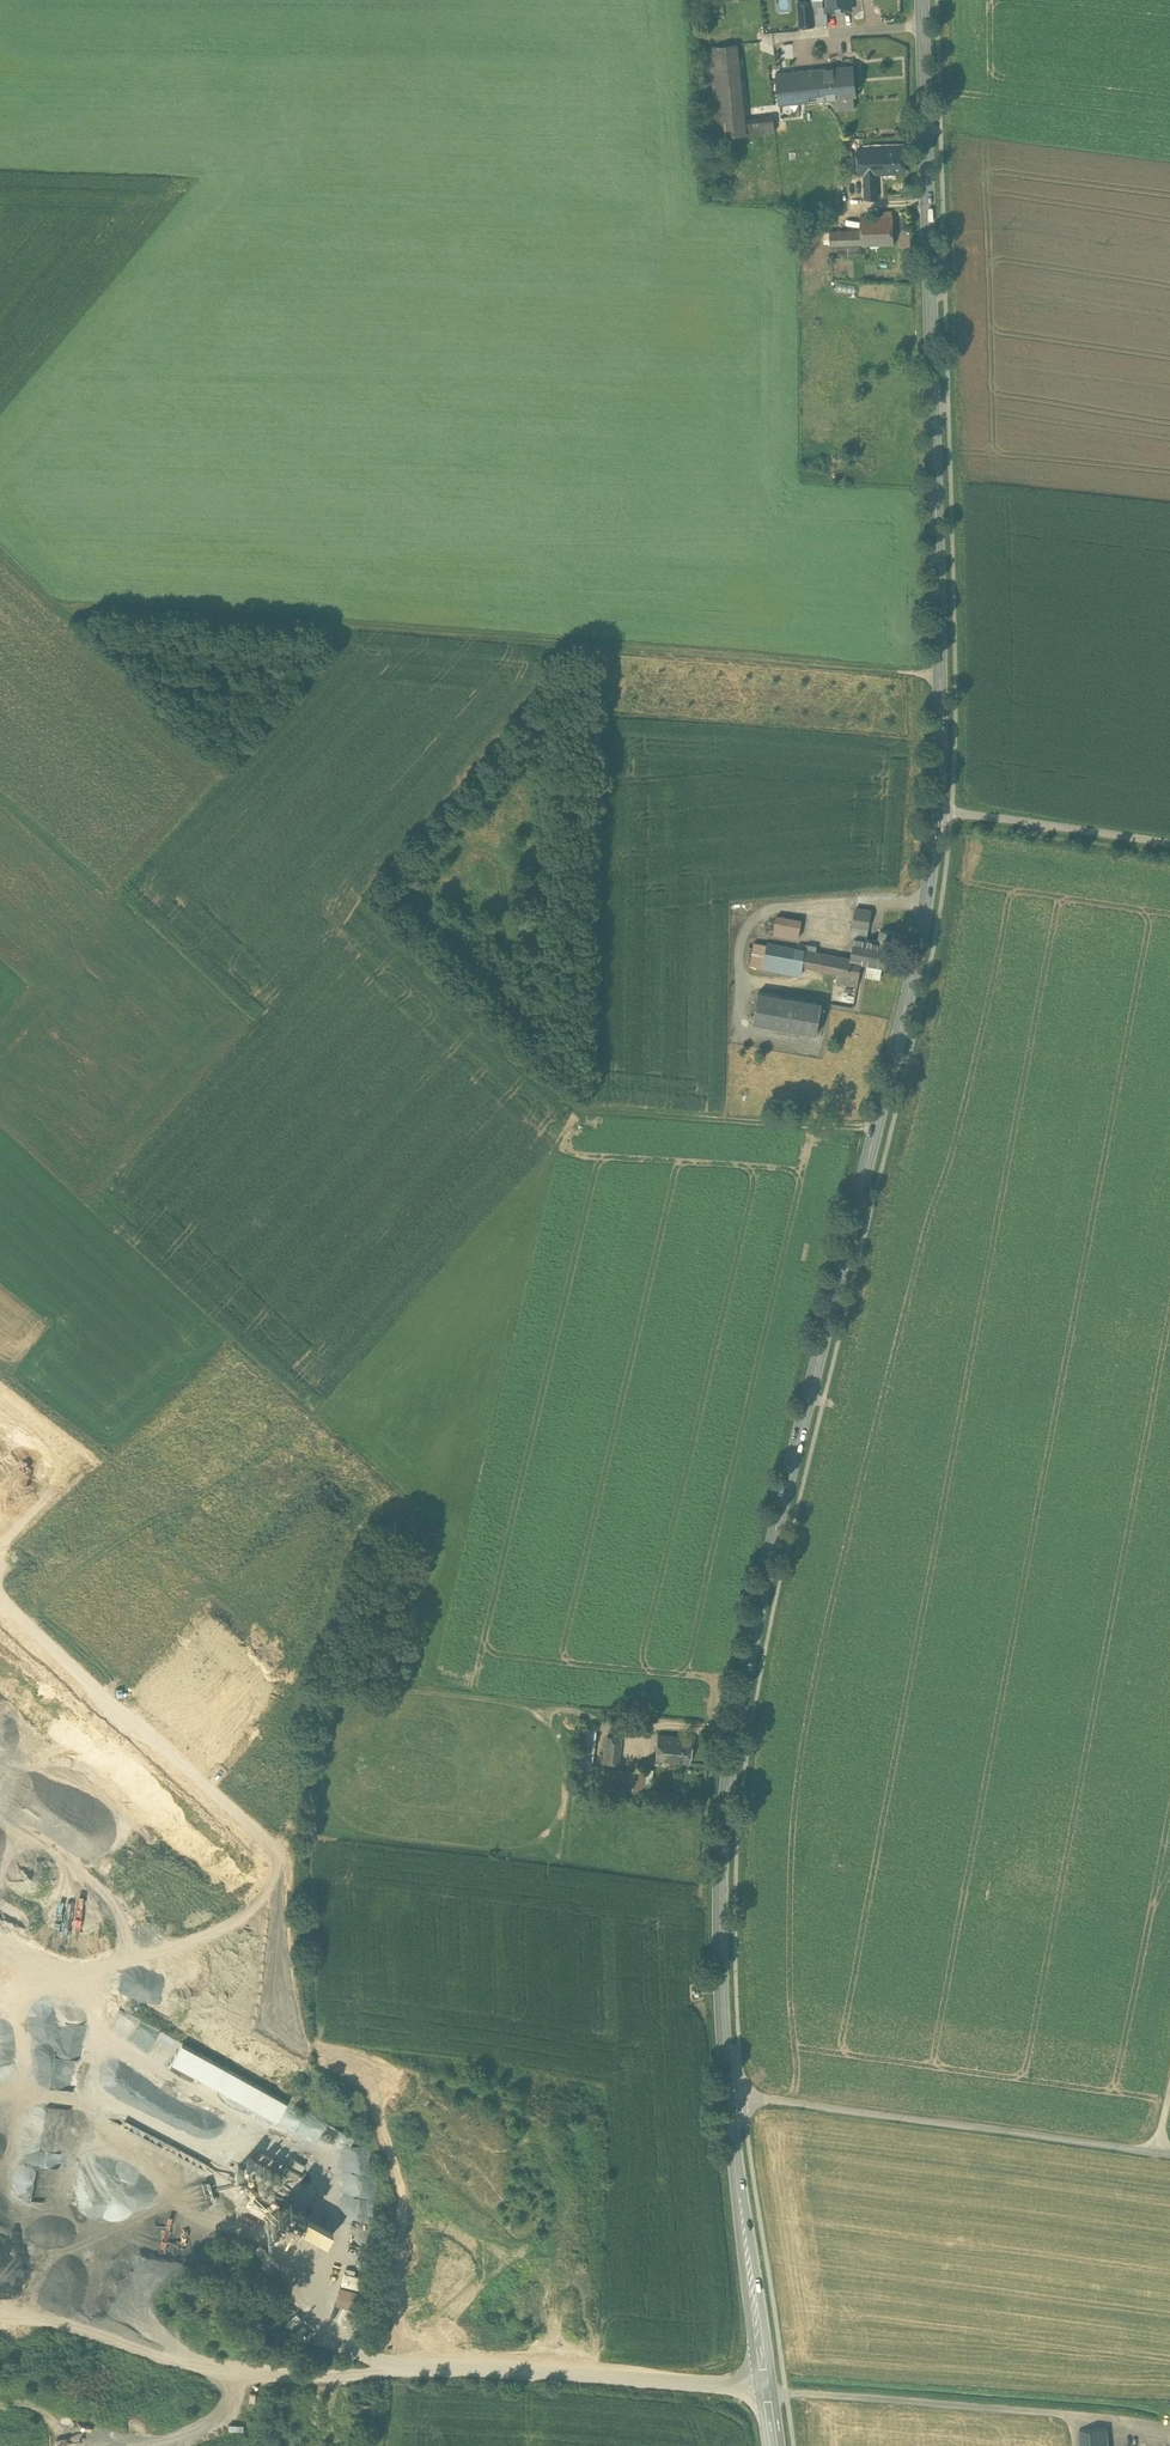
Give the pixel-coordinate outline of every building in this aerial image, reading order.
[(812,1),(812,7),(826,6),(827,12),(852,10),(851,0),(812,0),(812,1)] [(812,1),(798,2),(801,27),(814,26),(812,7),(812,1)] [(826,6),(812,7),(814,26),(828,24),(827,12),(826,6)] [(738,44),(704,47),(711,112),(744,108),(738,44)] [(854,65),(825,68),(828,99),(857,96),(854,65)] [(825,68),(777,73),(780,104),(828,99),(825,68)] [(744,108),(711,112),(714,138),(747,134),(745,119),(744,108)] [(774,116),(745,119),(747,134),(775,131),(774,116)] [(904,147),(884,148),(885,174),(905,173),(904,147)] [(884,148),(858,149),(859,175),(865,175),(866,199),(877,198),(876,174),(885,174),(884,148)] [(830,232),(830,242),(831,247),(862,246),(894,245),(893,216),(861,217),(861,230),(830,232)] [(862,246),(831,247),(831,256),(862,254),(862,246)] [(871,911),(856,909),(853,926),(868,928),(871,911)] [(777,916),(774,934),(799,939),(802,920),(777,916)] [(866,939),(868,928),(853,926),(851,936),(855,937),(866,939)] [(879,941),(872,940),(867,965),(869,965),(882,968),(888,969),(895,933),(881,930),(879,941)] [(866,939),(855,937),(851,959),(848,975),(838,973),(836,983),(858,987),(862,964),(867,965),(872,940),(866,939)] [(767,945),(754,943),(750,966),(763,968),(767,945)] [(805,950),(767,943),(767,945),(763,968),(800,975),(802,967),(805,950)] [(806,950),(805,950),(802,967),(838,973),(848,975),(851,959),(816,952),(806,950)] [(882,968),(869,965),(866,976),(880,978),(882,968)] [(822,1003),(759,992),(753,1022),(817,1033),(822,1003)] [(747,1055),(740,1054),(739,1065),(746,1066),(747,1055)] [(674,1737),(659,1735),(657,1760),(672,1761),(674,1737)] [(621,1738),(607,1737),(604,1762),(619,1764),(621,1738)] [(692,1738),(674,1737),(672,1761),(689,1762),(692,1738)] [(595,1745),(581,1744),(580,1777),(592,1779),(595,1745)] [(641,1771),(617,1769),(616,1791),(652,1794),(653,1777),(641,1776),(641,1771)] [(182,2044),(173,2062),(286,2114),(294,2095),(182,2044)] [(340,2129),(306,2113),(300,2125),(333,2142),(340,2129)] [(310,2172),(255,2143),(243,2167),(231,2161),(224,2174),(124,2118),(122,2122),(220,2178),(215,2186),(263,2225),(276,2232),(282,2222),(324,2247),(334,2229),(293,2203),(310,2172)] [(55,2129),(43,2129),(43,2147),(55,2148),(55,2129)] [(341,2146),(341,2163),(364,2163),(364,2146),(341,2146)] [(24,2248),(48,2251),(54,2199),(30,2196),(24,2248)] [(358,2309),(367,2278),(344,2272),(335,2303),(358,2309)] [(291,2308),(280,2318),(285,2324),(295,2314),(291,2308)] [(295,2317),(287,2325),(297,2335),(305,2327),(295,2317)] [(311,2326),(302,2334),(312,2345),(321,2337),(311,2326)] [(1106,2428),(1079,2431),(1081,2445),(1108,2445),(1106,2428)]
